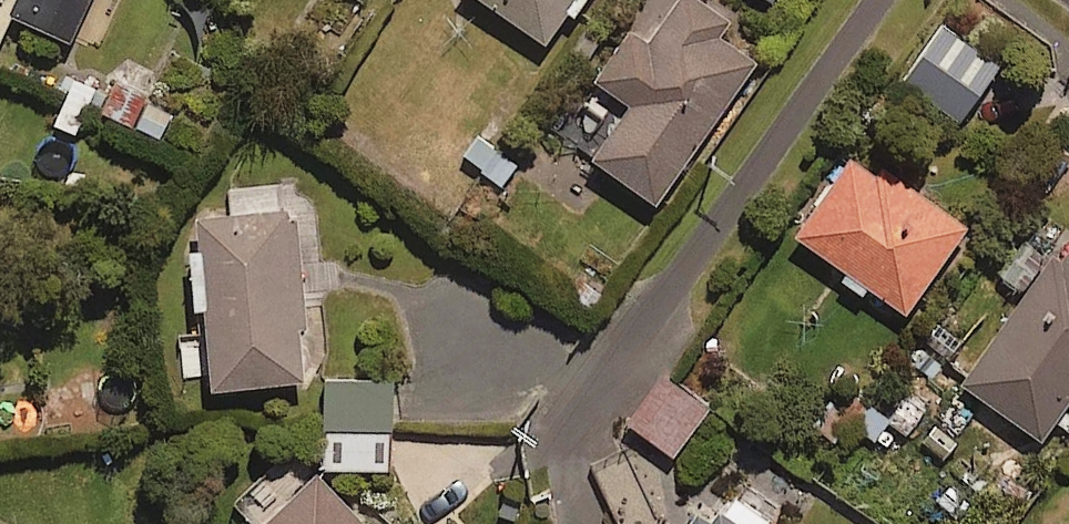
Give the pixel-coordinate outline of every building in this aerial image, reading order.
[(13,20),(72,46),(92,0),(0,0),(0,50),(13,20)] [(571,16),(581,22),(596,0),(477,0),(549,49),(571,16)] [(695,0),(683,0),(649,48),(633,37),(599,85),(633,109),(594,164),(658,210),(759,68),(720,40),(730,25),(695,0)] [(1002,71),(945,28),(903,83),(961,126),(1002,71)] [(72,78),(52,124),(75,134),(95,88),(72,78)] [(147,104),(150,98),(118,83),(102,116),(158,144),(171,116),(147,104)] [(473,133),(457,152),(500,188),(516,169),(473,133)] [(798,242),(846,275),(838,287),(863,305),(871,293),(908,320),(971,231),(861,154),(798,242)] [(215,397),(307,388),(302,336),(308,335),(297,215),(201,224),(204,263),(191,264),(196,314),(207,313),(215,397)] [(1068,409),(1068,249),(1065,247),(964,389),(1044,445),(1068,409)] [(661,382),(629,427),(676,461),(708,415),(661,382)] [(394,473),(391,385),(326,386),(328,475),(394,473)] [(625,454),(592,472),(620,523),(654,523),(661,520),(625,454)] [(318,483),(275,523),(357,523),(318,483)] [(729,495),(709,523),(768,523),(769,522),(729,495)]
